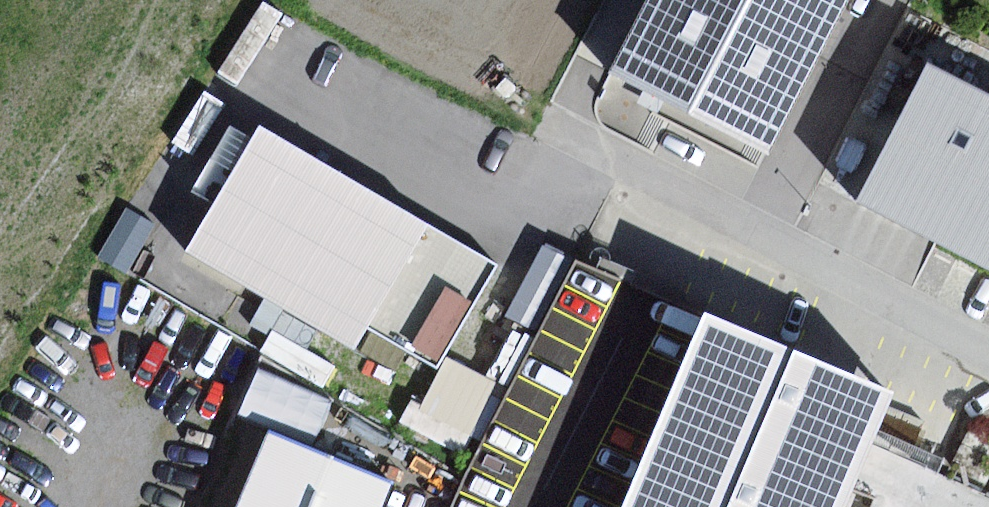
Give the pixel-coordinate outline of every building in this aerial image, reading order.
[(615,74),(780,154),(856,0),(652,0),(615,74)] [(926,71),(863,208),(988,266),(988,100),(926,71)] [(498,266),(264,124),(187,250),(356,353),(372,327),(437,366),(498,266)] [(542,247),(505,316),(532,330),(569,261),(542,247)] [(472,506),(849,506),(897,390),(583,264),(456,502),(472,506)] [(265,351),(244,410),(269,418),(273,405),(322,421),(337,376),(265,351)] [(507,386),(450,358),(425,410),(482,438),(507,386)] [(959,455),(988,471),(988,425),(977,419),(959,455)] [(274,433),(243,506),(383,506),(393,483),(274,433)]
